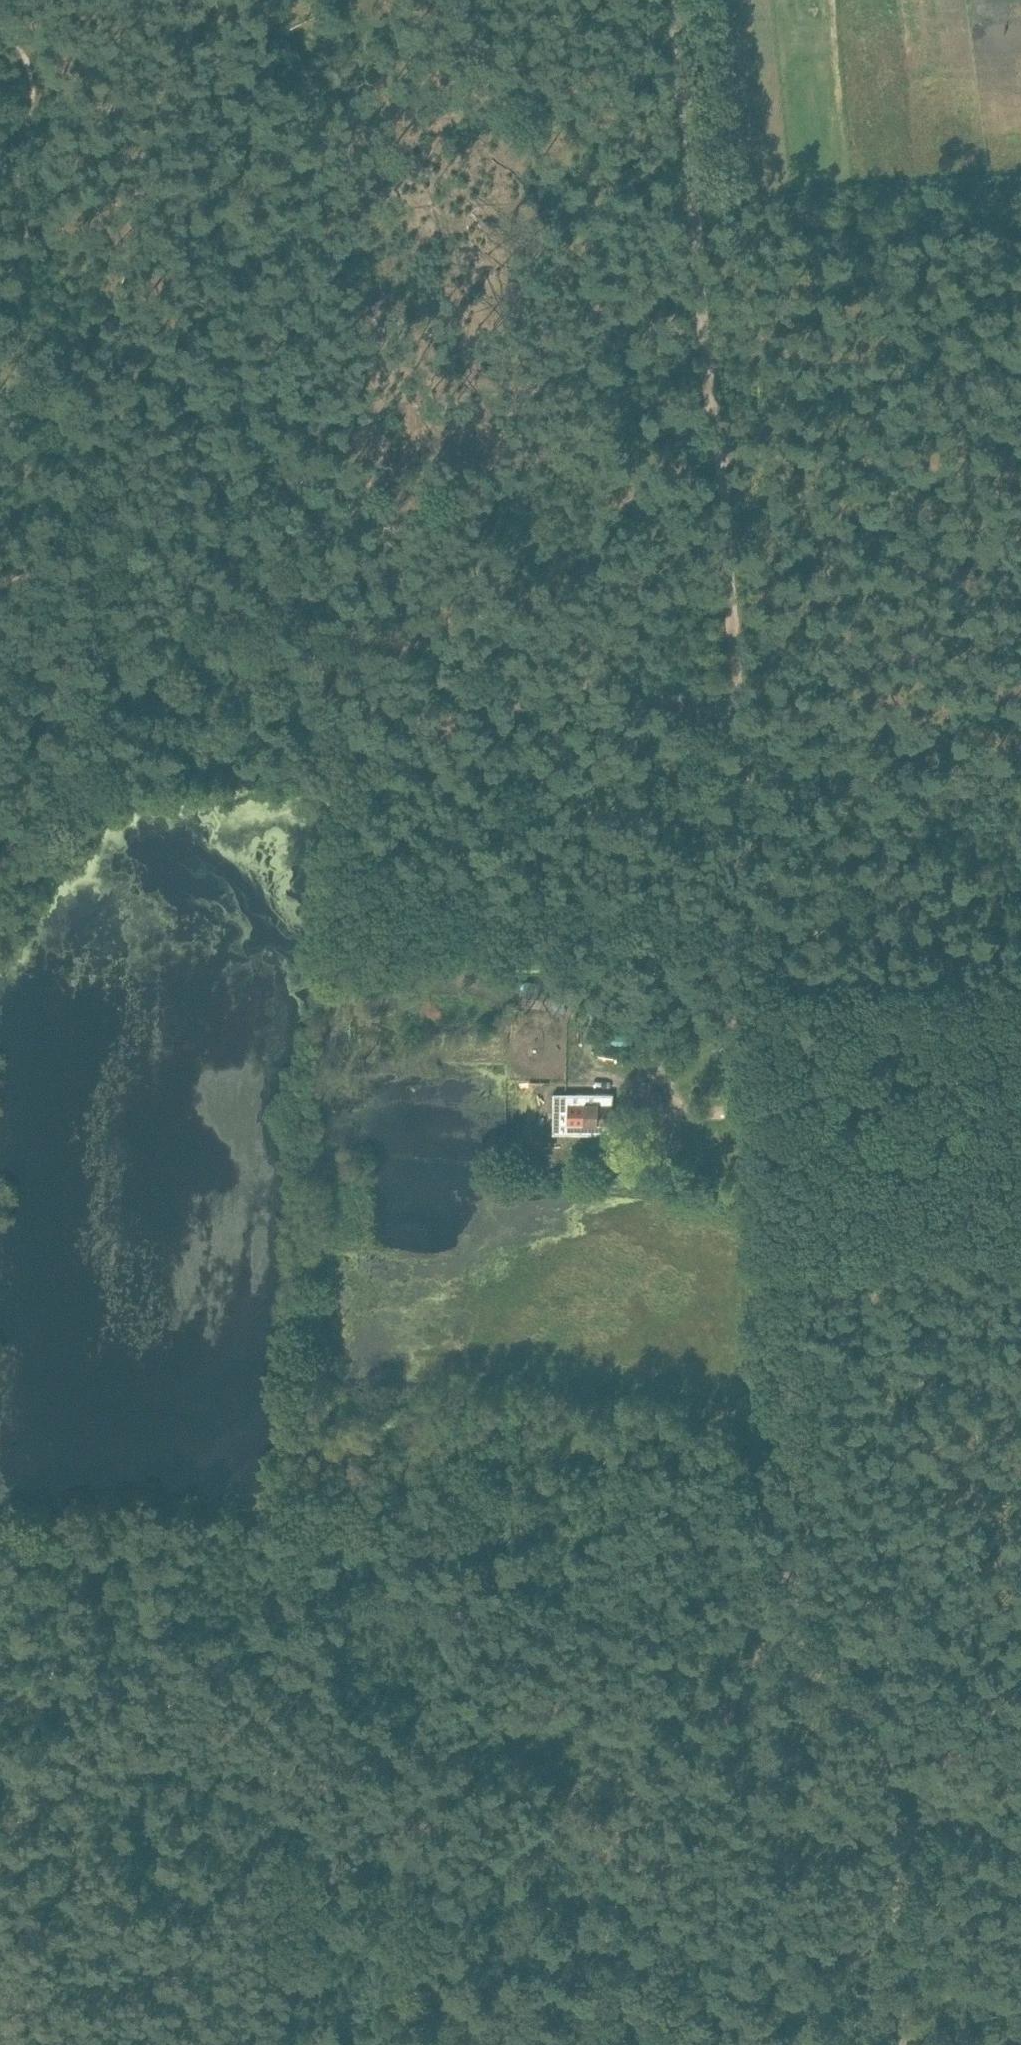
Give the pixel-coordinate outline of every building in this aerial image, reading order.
[(554,1091),(553,1108),(567,1109),(565,1131),(591,1133),(611,1134),(613,1093),(593,1092),(577,1092),(567,1091),(554,1091)]
